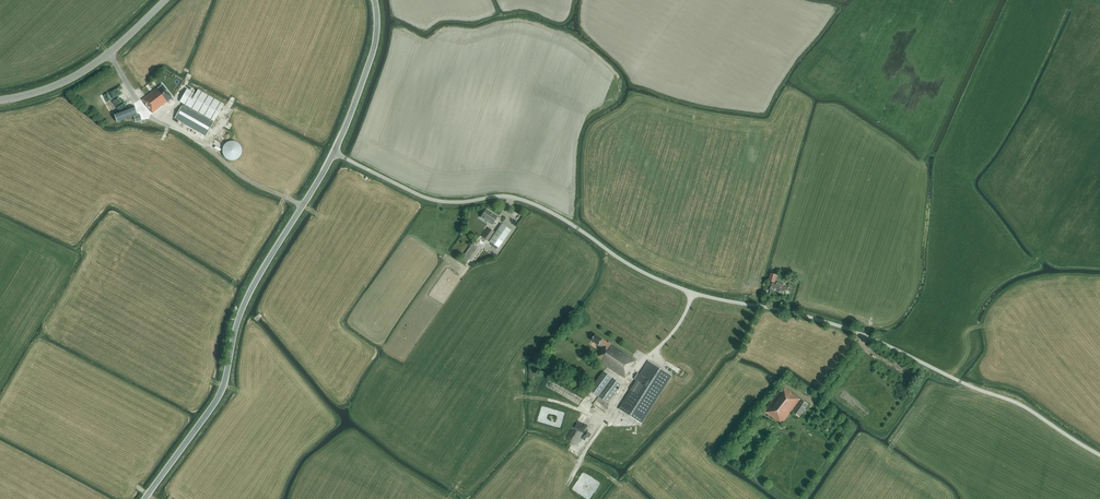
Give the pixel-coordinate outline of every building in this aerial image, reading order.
[(101,80),(94,87),(99,92),(109,84),(106,81),(104,83),(101,80)] [(142,100),(150,109),(153,113),(173,97),(163,85),(158,89),(157,88),(142,100)] [(182,106),(188,109),(189,107),(214,121),(224,104),(199,90),(196,94),(187,89),(180,102),(183,104),(182,106)] [(114,114),(117,122),(138,114),(135,106),(114,114)] [(213,123),(182,106),(175,118),(206,136),(213,123)] [(140,115),(134,117),(136,122),(138,121),(139,123),(143,122),(140,115)] [(231,160),(232,160),(233,160),(234,160),(235,160),(236,160),(237,159),(238,158),(239,158),(240,157),(240,156),(241,156),(241,155),(242,154),(242,153),(242,152),(242,151),(242,150),(242,149),(242,148),(241,147),(241,146),(240,145),(240,144),(239,144),(239,143),(238,142),(237,142),(236,142),(235,141),(234,141),(232,141),(231,141),(230,141),(229,141),(228,142),(227,142),(226,143),(225,143),(225,144),(224,145),(224,146),(223,146),(223,147),(223,148),(222,149),(222,150),(222,151),(222,152),(223,153),(223,154),(223,155),(224,156),(225,157),(225,158),(226,158),(227,159),(228,160),(229,160),(230,160),(231,160)] [(484,213),(481,217),(492,224),(497,216),(486,209),(485,211),(484,210),(483,213),(484,213)] [(498,248),(511,230),(501,223),(489,242),(498,248)] [(481,236),(488,241),(494,232),(489,228),(487,231),(485,230),(481,236)] [(469,263),(479,249),(472,244),(462,258),(469,263)] [(775,283),(776,280),(776,279),(777,275),(771,273),(769,281),(775,283)] [(772,283),(770,290),(778,292),(780,283),(777,282),(777,284),(772,283)] [(784,284),(780,283),(778,292),(785,294),(787,288),(783,286),(784,284)] [(255,318),(258,321),(264,316),(261,313),(255,318)] [(625,377),(636,360),(609,342),(608,343),(596,335),(592,341),(602,348),(595,358),(625,377)] [(641,372),(640,371),(635,379),(637,381),(619,409),(642,423),(660,395),(672,376),(649,361),(641,372)] [(590,390),(599,396),(608,403),(621,384),(612,378),(604,371),(590,390)] [(763,411),(782,424),(800,400),(783,388),(767,407),(766,408),(763,411)] [(793,412),(800,417),(808,405),(801,400),(793,412)] [(595,494),(602,483),(590,476),(589,478),(586,477),(586,478),(592,481),(590,486),(591,487),(589,491),(588,490),(587,492),(592,495),(593,492),(595,494)]
